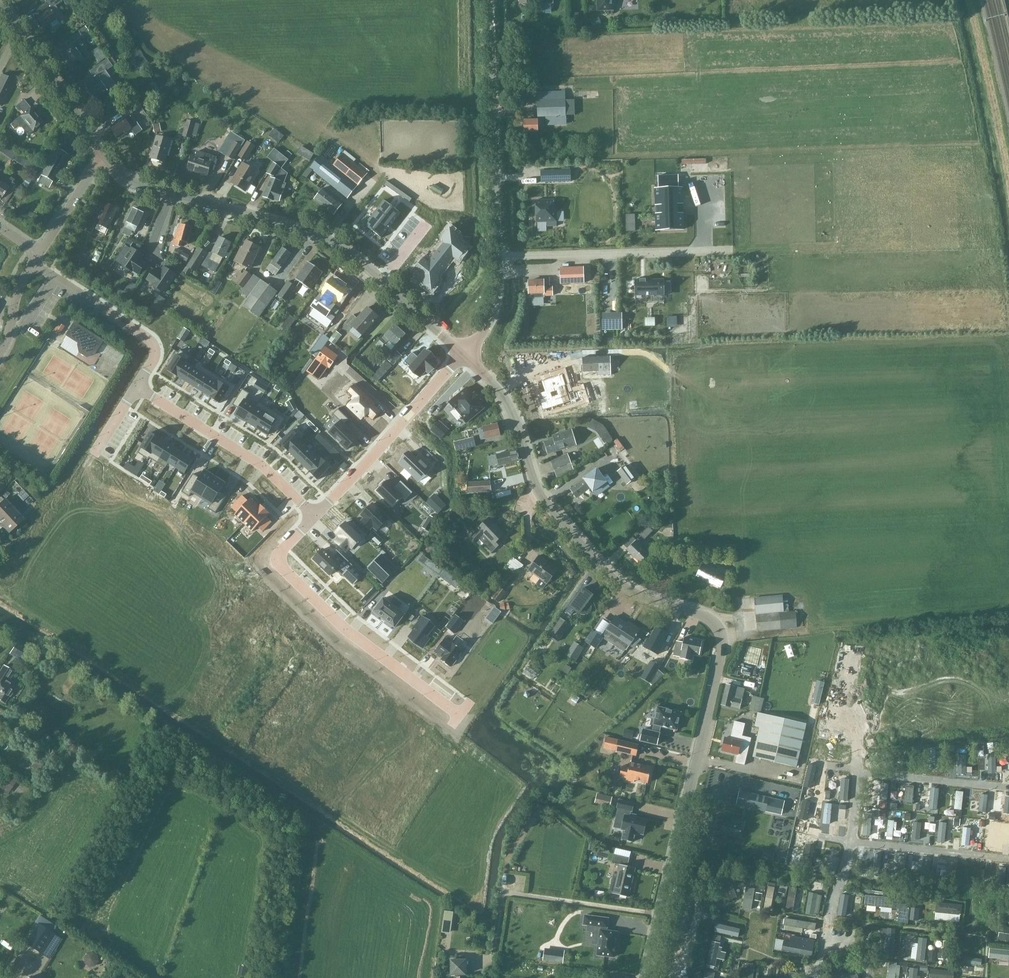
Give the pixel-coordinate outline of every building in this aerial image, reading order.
[(44,2),(45,4),(32,12),(36,18),(35,19),(40,27),(42,26),(42,27),(49,23),(51,27),(58,22),(53,15),(58,11),(55,6),(61,2),(61,1),(63,0),(46,0),(44,2)] [(597,10),(612,10),(612,0),(597,0),(597,10)] [(82,36),(89,32),(85,26),(78,31),(82,36)] [(60,52),(73,71),(87,61),(79,49),(85,45),(80,39),(75,42),(74,41),(60,52)] [(99,62),(106,58),(99,47),(92,52),(99,62)] [(149,62),(140,50),(133,55),(142,68),(149,62)] [(110,81),(107,76),(108,75),(105,71),(111,67),(116,64),(111,57),(89,72),(93,77),(84,83),(88,88),(86,90),(93,101),(106,92),(103,87),(110,81)] [(1,105),(13,80),(1,74),(0,77),(0,105),(1,105)] [(574,99),(566,99),(565,93),(537,93),(538,120),(523,120),(524,133),(538,132),(538,127),(544,127),(544,117),(548,117),(548,125),(566,124),(566,116),(575,116),(574,99)] [(31,107),(30,107),(24,100),(17,106),(15,107),(19,112),(21,110),(23,113),(20,116),(10,124),(13,128),(18,123),(28,135),(33,131),(44,122),(31,107)] [(124,116),(136,108),(131,100),(119,109),(124,116)] [(136,135),(143,130),(137,123),(134,124),(129,116),(112,128),(119,138),(132,129),(136,135)] [(195,122),(187,119),(182,136),(191,138),(195,122)] [(161,132),(160,123),(153,125),(154,133),(161,132)] [(171,141),(163,138),(157,136),(150,158),(165,162),(171,141)] [(242,146),(234,141),(225,155),(233,160),(242,146)] [(255,146),(247,141),(238,156),(246,161),(255,146)] [(67,154),(55,148),(38,181),(49,187),(67,154)] [(267,157),(274,162),(279,166),(281,168),(287,160),(274,149),(267,157)] [(212,171),(216,157),(197,151),(195,157),(192,155),(187,169),(207,175),(209,170),(212,171)] [(365,171),(342,153),(333,165),(319,155),(309,168),(303,175),(307,179),(313,171),(326,181),(348,198),(358,185),(367,173),(369,170),(367,169),(365,171)] [(279,201),(286,183),(280,181),(284,171),(279,166),(274,162),(267,174),(274,176),(273,178),(271,178),(264,197),(272,200),(273,199),(279,201)] [(246,192),(257,173),(242,165),(231,183),(246,192)] [(561,170),(540,171),(541,182),(571,182),(570,170),(570,168),(561,168),(561,170)] [(0,177),(0,200),(4,203),(16,185),(12,182),(14,179),(4,172),(0,177)] [(684,229),(683,187),(655,188),(656,230),(684,229)] [(334,215),(343,204),(323,188),(314,199),(334,215)] [(554,199),(535,200),(536,223),(546,222),(546,227),(556,226),(556,222),(557,222),(557,210),(554,210),(554,199)] [(384,200),(377,208),(386,215),(392,206),(384,200)] [(108,231),(117,210),(104,204),(97,219),(91,217),(87,228),(93,231),(95,225),(108,231)] [(392,206),(386,215),(394,221),(400,213),(392,206)] [(377,208),(371,217),(379,223),(386,215),(377,208)] [(134,232),(142,214),(133,210),(125,228),(134,232)] [(386,215),(379,223),(388,230),(394,221),(386,215)] [(635,215),(626,215),(626,231),(635,231),(635,215)] [(371,217),(364,225),(373,231),(379,223),(371,217)] [(379,223),(373,231),(381,238),(388,230),(379,223)] [(187,243),(191,228),(179,225),(177,234),(175,233),(172,245),(181,247),(182,242),(187,243)] [(443,245),(435,255),(447,265),(453,258),(458,262),(467,250),(459,243),(458,236),(449,229),(442,238),(443,245)] [(215,272),(219,264),(223,258),(224,258),(231,243),(219,237),(212,252),(207,253),(199,248),(184,272),(189,275),(192,270),(196,272),(200,265),(215,272)] [(250,269),(260,248),(247,242),(241,253),(239,252),(235,262),(250,269)] [(124,246),(114,261),(120,265),(119,265),(121,269),(122,270),(126,273),(128,273),(130,272),(131,273),(132,272),(138,276),(145,265),(139,261),(142,257),(130,249),(130,250),(124,246)] [(275,276),(291,255),(283,248),(267,270),(275,276)] [(102,253),(96,250),(92,260),(98,263),(102,253)] [(186,262),(189,257),(175,250),(172,255),(186,262)] [(424,258),(415,270),(424,277),(425,284),(433,290),(440,282),(439,275),(447,265),(435,255),(430,262),(424,258)] [(111,266),(103,261),(100,267),(107,271),(111,266)] [(308,262),(296,279),(293,284),(288,281),(278,296),(286,302),(300,282),(310,289),(322,272),(308,262)] [(184,266),(179,263),(174,271),(179,274),(184,266)] [(560,268),(560,284),(584,283),(584,267),(560,268)] [(163,294),(175,276),(163,268),(159,274),(153,271),(146,282),(152,285),(151,286),(153,287),(153,289),(154,291),(158,293),(160,294),(163,294)] [(243,288),(251,277),(251,276),(245,272),(237,283),(242,288),(243,288)] [(252,274),(251,276),(251,277),(243,288),(242,288),(239,292),(248,299),(243,307),(258,318),(277,292),(252,274)] [(314,309),(309,315),(319,322),(326,327),(327,328),(335,317),(330,314),(336,305),(338,302),(339,302),(347,290),(340,285),(331,279),(311,307),(314,309)] [(550,284),(550,279),(536,279),(536,281),(528,281),(529,293),(530,293),(530,298),(544,298),(544,296),(553,295),(552,284),(550,284)] [(664,279),(634,279),(635,296),(664,296),(664,279)] [(119,288),(115,294),(125,301),(129,295),(119,288)] [(353,315),(345,323),(352,329),(353,328),(359,332),(361,335),(378,316),(367,307),(357,319),(353,315)] [(622,313),(601,313),(602,330),(622,330),(622,313)] [(290,317),(282,328),(284,330),(282,333),(285,335),(295,321),(290,317)] [(64,326),(58,322),(52,331),(59,335),(64,326)] [(74,323),(66,335),(79,342),(78,344),(79,351),(85,355),(93,354),(101,340),(74,323)] [(384,334),(379,339),(384,344),(383,345),(391,352),(396,346),(395,345),(405,334),(395,325),(385,335),(384,334)] [(190,332),(184,328),(177,338),(183,342),(190,332)] [(335,330),(328,340),(334,345),(341,335),(335,330)] [(317,342),(310,352),(316,357),(323,347),(317,342)] [(325,347),(307,372),(318,379),(328,366),(329,367),(337,356),(325,347)] [(170,365),(167,370),(178,377),(186,363),(190,357),(180,350),(174,359),(172,357),(168,364),(170,365)] [(393,365),(401,357),(402,356),(396,350),(387,360),(393,365)] [(412,352),(404,362),(410,367),(409,367),(420,377),(426,371),(428,373),(437,363),(435,361),(435,360),(425,350),(418,357),(412,352)] [(583,372),(596,371),(597,376),(611,375),(610,357),(582,357),(583,372)] [(386,361),(373,376),(379,382),(392,367),(386,361)] [(186,363),(178,377),(185,381),(193,368),(186,363)] [(193,368),(185,381),(194,386),(205,368),(197,363),(193,368)] [(233,372),(236,367),(231,364),(228,369),(233,372)] [(205,368),(194,386),(202,392),(213,373),(205,368)] [(213,373),(202,392),(209,396),(221,378),(213,373)] [(562,374),(537,382),(539,390),(538,391),(540,398),(538,399),(542,411),(544,411),(545,412),(583,401),(579,390),(568,393),(562,374)] [(209,396),(220,403),(223,397),(228,400),(237,386),(222,376),(221,378),(209,396)] [(361,419),(366,413),(373,420),(381,411),(369,401),(371,399),(355,384),(348,391),(354,397),(352,399),(353,400),(348,406),(361,419)] [(467,388),(449,402),(455,409),(458,407),(464,414),(461,417),(466,423),(470,419),(484,408),(478,401),(479,399),(474,393),(473,395),(470,391),(467,388)] [(242,389),(232,405),(239,409),(235,415),(246,422),(259,402),(258,401),(255,406),(245,400),(249,393),(242,389)] [(259,402),(246,422),(256,428),(269,408),(259,402)] [(269,408),(256,428),(267,435),(271,429),(277,433),(286,419),(269,408)] [(340,422),(330,433),(347,450),(358,438),(345,425),(349,420),(338,409),(333,415),(340,422)] [(603,425),(592,419),(587,429),(595,434),(603,445),(612,439),(603,425)] [(310,421),(307,424),(316,432),(318,429),(310,421)] [(482,440),(500,435),(497,424),(479,428),(482,440)] [(297,426),(280,443),(289,452),(305,434),(297,426)] [(436,426),(432,431),(441,440),(446,434),(436,426)] [(544,445),(543,447),(543,449),(544,450),(545,451),(547,451),(548,454),(576,445),(572,430),(558,434),(559,437),(544,442),(545,445),(544,445)] [(150,433),(137,453),(148,459),(160,439),(150,433)] [(305,434),(289,452),(296,458),(307,447),(300,440),(306,435),(305,434)] [(473,437),(470,438),(454,442),(456,451),(475,446),(473,437)] [(160,439),(148,459),(149,458),(157,463),(168,444),(161,439),(160,439)] [(168,444),(157,463),(165,468),(176,449),(168,444)] [(307,447),(296,458),(302,465),(314,453),(307,447)] [(176,449),(165,468),(168,463),(176,468),(185,454),(176,449)] [(498,465),(518,460),(516,450),(487,457),(489,465),(498,462),(498,465)] [(314,453),(302,465),(309,471),(322,459),(321,458),(320,459),(314,453)] [(431,469),(418,456),(415,459),(409,453),(399,463),(418,481),(431,469)] [(185,454),(176,468),(185,473),(193,460),(185,454)] [(340,454),(335,459),(340,463),(344,458),(340,454)] [(556,476),(573,469),(567,454),(549,461),(556,476)] [(322,459),(309,471),(318,480),(330,467),(322,459)] [(625,466),(617,471),(627,484),(635,478),(625,466)] [(584,479),(570,489),(576,498),(590,488),(593,492),(599,487),(602,491),(609,486),(597,469),(583,478),(584,479)] [(193,474),(182,492),(189,497),(192,492),(202,497),(214,477),(204,471),(200,478),(193,474)] [(142,475),(140,478),(150,485),(152,481),(142,475)] [(214,477),(202,497),(211,503),(208,509),(215,513),(227,495),(220,491),(225,484),(214,477)] [(380,485),(375,490),(384,498),(382,500),(388,505),(390,503),(392,506),(401,496),(404,499),(411,491),(399,480),(392,487),(385,480),(384,481),(383,480),(379,484),(380,485)] [(491,498),(491,481),(467,482),(467,493),(483,492),(483,498),(491,498)] [(242,495),(231,507),(237,513),(235,515),(243,523),(259,506),(251,498),(248,501),(242,495)] [(33,501),(29,497),(24,501),(28,505),(33,501)] [(0,524),(8,533),(23,519),(4,499),(0,503),(0,524)] [(372,504),(361,515),(364,518),(361,521),(370,529),(373,526),(377,530),(388,519),(372,504)] [(259,506),(243,523),(252,532),(257,526),(262,531),(272,522),(266,517),(267,517),(266,516),(269,513),(261,505),(259,506)] [(504,534),(489,519),(471,537),(477,543),(484,535),(488,540),(484,544),(492,552),(502,543),(499,540),(504,534)] [(345,523),(336,532),(340,536),(335,542),(346,552),(350,547),(352,548),(361,539),(345,523)] [(644,539),(653,531),(647,525),(639,534),(644,539)] [(383,540),(373,532),(369,536),(379,545),(383,540)] [(639,563),(647,555),(639,547),(642,544),(637,539),(626,550),(639,563)] [(323,549),(313,559),(330,575),(337,567),(344,574),(344,575),(353,584),(361,575),(353,567),(353,566),(336,550),(333,553),(330,550),(327,553),(323,549)] [(382,554),(368,569),(382,583),(396,568),(382,554)] [(539,556),(529,570),(540,579),(537,582),(537,583),(537,585),(538,586),(538,587),(539,588),(541,588),(542,588),(543,588),(544,587),(547,583),(547,584),(558,569),(539,556)] [(429,559),(425,565),(439,575),(443,569),(429,559)] [(716,569),(702,563),(695,577),(720,588),(729,570),(718,565),(716,569)] [(443,570),(439,576),(449,583),(454,577),(443,570)] [(498,603),(506,591),(499,587),(492,599),(498,603)] [(372,588),(365,595),(369,599),(375,592),(372,588)] [(575,609),(581,614),(583,614),(584,614),(586,614),(588,613),(589,612),(590,611),(591,610),(592,608),(592,606),(592,604),(591,603),(590,601),(588,600),(592,595),(582,588),(566,611),(571,615),(575,609)] [(783,598),(782,595),(753,597),(757,631),(797,628),(795,611),(789,611),(787,598),(783,598)] [(383,598),(373,612),(394,628),(404,614),(383,598)] [(409,628),(405,634),(418,645),(425,636),(423,634),(430,623),(418,614),(408,627),(409,628)] [(593,631),(587,641),(596,648),(603,637),(604,635),(606,636),(604,638),(624,652),(626,649),(627,650),(629,647),(641,630),(629,621),(627,624),(616,617),(612,624),(603,618),(594,631),(593,631)] [(560,618),(548,634),(558,642),(565,632),(562,630),(567,623),(560,618)] [(647,639),(643,646),(658,654),(662,647),(660,646),(666,634),(656,628),(649,640),(647,639)] [(676,641),(673,656),(679,657),(679,658),(691,661),(693,654),(699,655),(702,641),(684,637),(683,642),(676,641)] [(445,638),(435,652),(444,659),(442,661),(450,667),(462,650),(452,642),(451,643),(445,638)] [(583,647),(575,642),(567,655),(575,660),(583,647)] [(26,660),(31,653),(16,643),(11,651),(26,660)] [(651,661),(641,678),(650,683),(660,666),(651,661)] [(0,671),(0,700),(4,702),(9,695),(10,695),(17,685),(8,680),(13,672),(3,666),(0,671)] [(664,675),(659,670),(651,684),(653,685),(664,675)] [(739,708),(744,689),(726,684),(721,704),(739,708)] [(586,697),(588,690),(582,688),(579,694),(586,697)] [(753,696),(749,710),(757,712),(761,713),(764,698),(753,696)] [(661,726),(677,730),(681,712),(657,707),(653,724),(654,724),(652,731),(643,729),(640,741),(657,745),(659,733),(661,726)] [(758,727),(752,757),(796,767),(799,755),(806,724),(761,713),(757,712),(754,726),(758,727)] [(725,738),(722,750),(737,754),(735,763),(744,765),(747,755),(748,751),(751,738),(742,736),(745,724),(734,722),(730,739),(725,738)] [(623,737),(632,739),(634,731),(625,729),(623,737)] [(606,738),(604,748),(636,756),(639,745),(606,738)] [(41,764),(35,760),(31,767),(37,771),(41,764)] [(634,780),(647,783),(651,767),(642,764),(642,765),(630,762),(628,768),(622,766),(619,776),(626,778),(626,780),(634,782),(634,780)] [(17,780),(10,775),(0,789),(7,794),(17,780)] [(740,791),(737,804),(766,811),(766,809),(769,798),(740,791)] [(603,794),(601,801),(610,803),(612,796),(603,794)] [(766,809),(766,811),(768,812),(778,814),(779,814),(782,801),(769,798),(766,809)] [(646,819),(629,815),(631,810),(632,810),(633,803),(619,799),(617,807),(618,807),(615,821),(623,823),(621,829),(624,829),(622,838),(634,841),(636,832),(643,834),(646,819)] [(716,818),(712,833),(721,835),(721,834),(729,836),(739,838),(742,820),(733,818),(732,822),(716,818)] [(605,851),(597,849),(595,857),(603,859),(605,851)] [(614,874),(609,892),(613,893),(628,897),(635,868),(627,866),(629,857),(613,853),(611,863),(619,865),(617,875),(614,874)] [(732,898),(736,897),(730,879),(719,883),(728,907),(735,905),(732,898)] [(753,898),(755,887),(752,887),(753,883),(746,882),(743,904),(749,905),(750,898),(753,898)] [(776,898),(777,892),(774,892),(775,887),(768,886),(764,909),(770,910),(773,897),(776,898)] [(792,906),(795,891),(789,889),(786,905),(792,906)] [(818,902),(819,896),(814,895),(814,891),(809,890),(806,911),(811,912),(813,901),(818,902)] [(869,919),(872,897),(865,896),(862,918),(869,919)] [(849,910),(850,904),(846,904),(846,901),(840,900),(838,915),(843,915),(844,909),(849,910)] [(936,910),(935,919),(958,921),(959,914),(960,914),(961,905),(937,902),(936,905),(936,907),(936,908),(936,910)] [(895,914),(896,908),(892,908),(892,905),(886,905),(885,921),(891,921),(892,913),(895,914)] [(911,907),(909,919),(917,920),(918,908),(911,907)] [(976,920),(977,912),(971,911),(972,909),(964,908),(962,929),(969,930),(971,919),(976,920)] [(453,912),(444,910),(441,932),(450,933),(453,912)] [(584,915),(583,924),(601,927),(597,954),(614,957),(617,932),(606,931),(607,928),(608,918),(584,915)] [(807,929),(809,922),(785,918),(783,925),(807,929)] [(37,924),(25,943),(39,952),(52,933),(37,924)] [(737,937),(739,930),(716,925),(714,932),(737,937)] [(1000,927),(999,933),(1003,934),(1003,937),(1008,937),(1008,928),(1000,927)] [(881,952),(883,937),(877,936),(875,951),(881,952)] [(902,951),(905,937),(899,936),(898,943),(894,942),(893,947),(897,948),(897,950),(902,951)] [(926,957),(928,938),(922,937),(921,944),(917,943),(916,950),(920,951),(919,956),(918,956),(917,960),(925,961),(925,957),(926,957)] [(733,947),(735,941),(719,938),(717,948),(722,949),(723,945),(733,947)] [(803,954),(806,939),(798,938),(798,941),(795,940),(794,943),(783,941),(782,950),(803,954)] [(947,958),(948,943),(942,942),(942,951),(938,951),(938,957),(947,958)] [(0,949),(0,966),(12,956),(4,946),(0,949)] [(998,948),(997,954),(1004,955),(1003,959),(1008,960),(1008,950),(998,948)] [(544,950),(543,960),(563,963),(564,953),(544,950)] [(729,963),(731,955),(709,950),(707,957),(712,959),(711,962),(718,964),(718,960),(729,963)] [(98,955),(93,952),(87,953),(84,958),(85,963),(90,967),(96,966),(99,961),(98,955)] [(465,977),(465,976),(467,976),(466,962),(461,962),(461,961),(450,961),(450,977),(455,977),(465,977)] [(900,966),(897,965),(897,963),(890,962),(888,977),(895,977),(896,972),(900,973),(900,966)] [(754,966),(747,965),(745,977),(753,977),(754,966)] [(880,967),(870,966),(869,977),(875,977),(875,975),(879,975),(880,967)] [(989,967),(989,974),(1001,975),(1001,977),(1007,977),(1007,976),(1008,976),(1008,969),(989,967)] [(775,969),(768,968),(766,977),(773,977),(775,969)]
